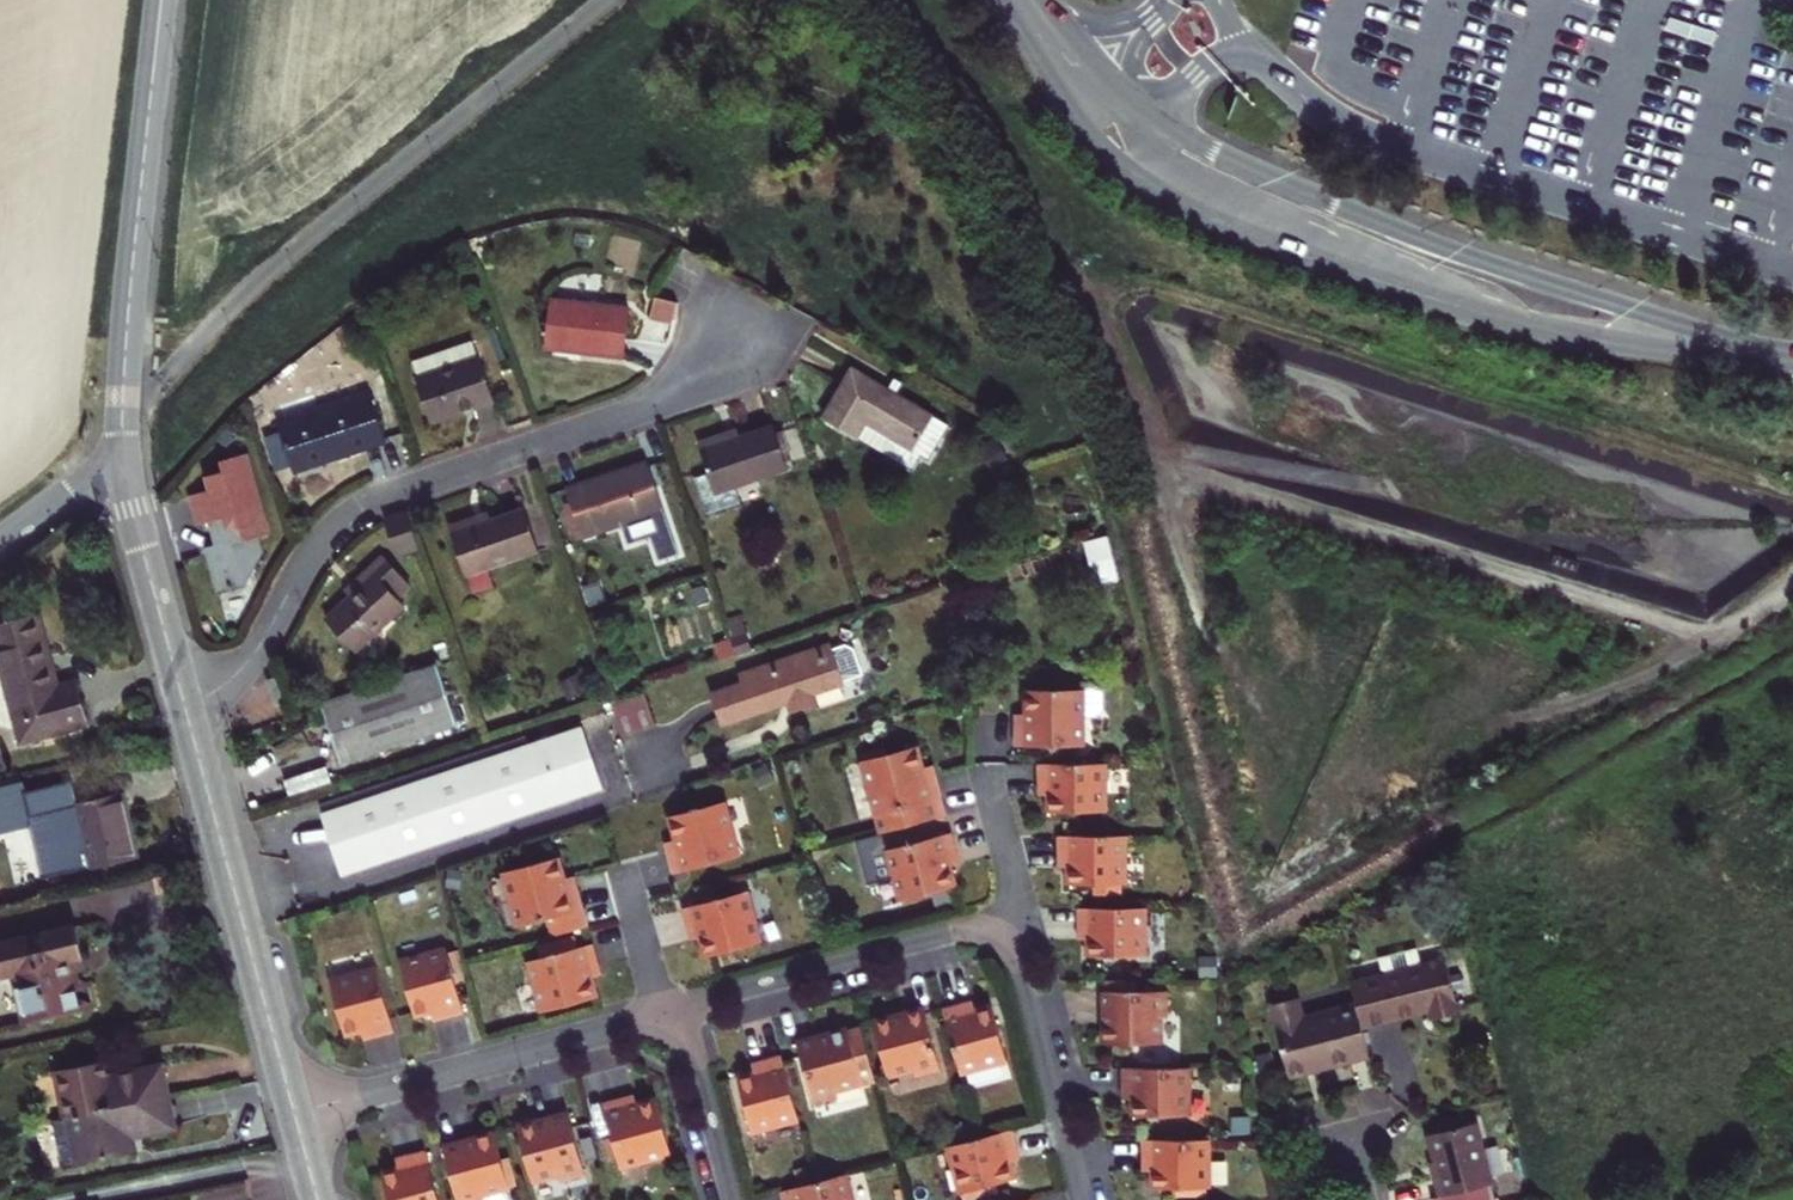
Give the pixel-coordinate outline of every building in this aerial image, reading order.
[(1721,31),(1669,16),(1666,30),(1717,45),(1721,31)] [(678,303),(657,291),(648,307),(669,318),(678,303)] [(580,353),(624,357),(629,307),(551,299),(546,349),(573,351),(573,347),(580,348),(580,353)] [(372,329),(359,319),(348,332),(362,342),(372,329)] [(473,342),(452,349),(458,366),(479,359),(473,342)] [(412,362),(430,422),(493,401),(479,359),(458,366),(452,349),(412,362)] [(852,368),(823,418),(857,438),(911,468),(920,454),(928,458),(948,424),(896,394),(902,383),(894,378),(888,389),(852,368)] [(370,395),(279,425),(281,431),(293,466),(295,472),(323,463),(322,459),(329,456),(331,460),(386,442),(370,395)] [(742,504),(736,486),(787,469),(785,462),(775,433),(773,427),(739,439),(702,452),(709,474),(695,479),(707,516),(742,504)] [(276,472),(293,466),(281,431),(264,436),(276,472)] [(699,444),(702,452),(739,439),(736,431),(699,444)] [(775,433),(785,462),(794,459),(784,431),(775,433)] [(242,455),(220,461),(223,473),(207,477),(210,490),(191,495),(199,524),(209,522),(212,536),(215,546),(206,549),(218,593),(244,586),(240,571),(254,567),(262,554),(257,538),(269,534),(262,510),(260,510),(242,455)] [(670,525),(648,461),(566,489),(583,538),(621,525),(626,540),(670,525)] [(467,576),(540,551),(525,509),(492,520),(452,533),(467,576)] [(449,525),(452,533),(492,520),(490,512),(449,525)] [(1086,542),(1091,566),(1111,562),(1113,575),(1116,575),(1109,538),(1086,542)] [(352,596),(327,620),(356,651),(404,606),(398,599),(411,587),(382,555),(369,568),(374,575),(352,596)] [(244,586),(254,567),(240,571),(244,586)] [(352,596),(374,575),(369,568),(346,589),(352,596)] [(88,726),(76,681),(59,686),(54,666),(40,613),(0,624),(0,668),(21,744),(88,726)] [(732,640),(737,655),(752,650),(740,614),(725,619),(732,640)] [(722,660),(737,655),(732,640),(717,646),(722,660)] [(832,652),(830,646),(814,651),(825,657),(833,654),(832,652)] [(812,693),(862,675),(854,651),(846,647),(832,652),(833,654),(825,657),(814,651),(741,676),(744,684),(713,694),(722,723),(780,703),(779,699),(788,696),(789,700),(793,711),(815,703),(812,693)] [(439,667),(323,707),(333,736),(342,765),(458,726),(439,667)] [(570,701),(592,688),(585,677),(564,690),(570,701)] [(1014,723),(1014,746),(1050,746),(1074,746),(1083,746),(1082,722),(1089,722),(1093,719),(1093,685),(1088,681),(1079,682),(1079,689),(1025,689),(1025,715),(1027,715),(1027,723),(1014,723)] [(817,694),(820,707),(847,701),(844,688),(817,694)] [(610,703),(619,734),(653,725),(644,693),(610,703)] [(1025,715),(1014,715),(1014,719),(1014,723),(1027,723),(1027,715),(1025,715)] [(334,844),(344,874),(602,788),(582,728),(529,745),(410,784),(324,813),(334,844)] [(408,776),(410,784),(529,745),(527,737),(408,776)] [(1074,758),(1074,746),(1050,746),(1050,758),(1074,758)] [(861,761),(880,833),(946,815),(935,775),(923,779),(920,771),(923,770),(917,747),(861,761)] [(1105,812),(1105,764),(1038,764),(1038,783),(1051,782),(1051,794),(1048,794),(1048,812),(1105,812)] [(933,767),(923,770),(920,771),(923,779),(935,775),(934,770),(933,767)] [(1051,794),(1051,782),(1038,783),(1038,787),(1038,794),(1048,794),(1051,794)] [(33,823),(22,784),(0,789),(0,831),(33,823)] [(92,867),(135,857),(128,828),(120,795),(60,809),(65,831),(82,827),(92,867)] [(668,852),(674,874),(740,856),(725,802),(669,817),(676,841),(678,841),(680,849),(668,852)] [(957,854),(951,833),(887,851),(900,902),(956,886),(950,866),(947,867),(944,858),(957,854)] [(1125,884),(1125,836),(1058,836),(1058,855),(1071,855),(1071,867),(1068,867),(1068,885),(1094,885),(1094,896),(1122,896),(1122,884),(1125,884)] [(676,841),(666,845),(667,849),(668,852),(680,849),(678,841),(676,841)] [(950,866),(959,863),(958,859),(957,854),(944,858),(947,867),(950,866)] [(1071,855),(1058,855),(1058,861),(1058,867),(1068,867),(1071,867),(1071,855)] [(546,919),(551,937),(588,927),(577,886),(565,890),(563,882),(565,881),(558,858),(503,872),(517,928),(546,919)] [(31,871),(11,875),(15,893),(35,889),(31,871)] [(565,890),(577,886),(575,878),(571,879),(565,881),(563,882),(565,890)] [(762,943),(748,891),(684,909),(689,930),(702,927),(704,936),(701,937),(706,957),(762,943)] [(1145,957),(1144,908),(1078,908),(1078,927),(1091,927),(1091,939),(1088,939),(1088,957),(1145,957)] [(1162,957),(1163,911),(1150,910),(1149,957),(1162,957)] [(83,957),(76,927),(0,945),(0,976),(0,977),(9,975),(16,979),(26,1023),(81,1011),(74,985),(69,961),(83,957)] [(702,927),(689,930),(690,934),(692,939),(701,937),(704,936),(702,927)] [(1091,927),(1078,927),(1078,932),(1078,939),(1088,939),(1091,939),(1091,927)] [(599,965),(593,944),(528,961),(542,1013),(598,998),(592,977),(589,978),(586,969),(599,965)] [(445,1017),(464,1012),(455,981),(463,980),(455,950),(447,952),(446,948),(399,960),(414,1016),(431,1011),(430,1008),(442,1005),(445,1017)] [(1415,968),(1411,951),(1374,960),(1379,977),(1351,984),(1356,1005),(1361,1027),(1430,1010),(1432,1020),(1442,1030),(1447,1029),(1456,1027),(1458,1012),(1454,997),(1450,980),(1445,961),(1415,968)] [(589,978),(592,977),(601,975),(600,970),(599,965),(586,969),(589,978)] [(394,1032),(377,968),(330,980),(344,1036),(361,1031),(361,1028),(372,1024),(376,1037),(394,1032)] [(1457,978),(1450,980),(1454,997),(1461,995),(1457,978)] [(1103,1023),(1104,1044),(1162,1044),(1161,1016),(1169,1016),(1169,991),(1136,991),(1136,980),(1106,980),(1106,991),(1103,991),(1103,1011),(1107,1011),(1107,1016),(1107,1023),(1103,1023)] [(92,981),(74,985),(81,1011),(98,1006),(95,994),(92,981)] [(1368,1056),(1361,1027),(1356,1005),(1302,1018),(1297,997),(1270,1004),(1288,1077),(1335,1065),(1368,1056)] [(968,1002),(960,1004),(964,1017),(975,1014),(974,1010),(972,1001),(968,1002)] [(960,1004),(943,1008),(961,1074),(1007,1061),(992,1006),(974,1010),(975,1014),(964,1017),(960,1004)] [(430,1008),(431,1011),(434,1020),(439,1019),(445,1017),(442,1005),(430,1008)] [(894,1016),(873,1022),(888,1078),(914,1070),(916,1078),(941,1071),(924,1008),(905,1014),(906,1017),(899,1019),(894,1020),(894,1016)] [(361,1028),(361,1031),(364,1040),(372,1038),(376,1037),(372,1024),(361,1028)] [(796,1042),(813,1105),(838,1098),(835,1091),(875,1081),(861,1028),(849,1032),(847,1028),(832,1033),(827,1034),(827,1038),(816,1041),(815,1037),(796,1042)] [(752,1134),(799,1121),(782,1056),(764,1061),(768,1074),(756,1076),(755,1073),(738,1078),(752,1134)] [(57,1070),(66,1117),(166,1096),(163,1083),(159,1066),(107,1076),(103,1061),(57,1070)] [(756,1076),(768,1074),(764,1061),(759,1062),(752,1064),(755,1073),(756,1076)] [(1191,1116),(1190,1067),(1123,1067),(1123,1086),(1137,1086),(1137,1098),(1133,1098),(1133,1116),(1191,1116)] [(1137,1098),(1137,1086),(1123,1086),(1123,1092),(1123,1098),(1133,1098),(1137,1098)] [(629,1096),(624,1097),(628,1110),(637,1107),(636,1104),(633,1095),(629,1096)] [(71,1140),(80,1138),(85,1162),(134,1152),(131,1137),(172,1128),(169,1112),(166,1096),(66,1117),(66,1119),(71,1140)] [(624,1097),(603,1103),(612,1137),(617,1154),(621,1168),(671,1154),(656,1099),(636,1104),(637,1107),(628,1110),(624,1097)] [(559,1175),(560,1181),(585,1174),(568,1112),(549,1117),(551,1120),(544,1122),(539,1123),(538,1120),(517,1125),(532,1181),(559,1175)] [(1425,1126),(1427,1136),(1477,1123),(1474,1113),(1425,1126)] [(65,1166),(85,1162),(80,1138),(71,1140),(66,1119),(56,1121),(65,1166)] [(1434,1162),(1443,1196),(1492,1184),(1477,1123),(1427,1136),(1434,1162)] [(1017,1147),(1012,1129),(978,1139),(947,1147),(960,1193),(1016,1179),(1011,1161),(1008,1162),(1004,1151),(1017,1147)] [(483,1195),(508,1188),(517,1186),(509,1157),(501,1159),(494,1132),(473,1137),(474,1141),(469,1142),(462,1144),(462,1141),(443,1145),(458,1199),(484,1199),(483,1195)] [(608,1157),(617,1154),(612,1137),(603,1140),(608,1157)] [(1210,1189),(1210,1140),(1143,1140),(1143,1158),(1156,1159),(1156,1171),(1152,1171),(1152,1188),(1177,1189),(1177,1197),(1207,1196),(1207,1189),(1210,1189)] [(1019,1153),(1017,1147),(1004,1151),(1008,1162),(1011,1161),(1020,1159),(1019,1153)] [(426,1151),(408,1156),(412,1169),(400,1171),(399,1168),(382,1173),(389,1199),(439,1199),(426,1151)] [(400,1171),(412,1169),(408,1156),(402,1157),(397,1159),(399,1168),(400,1171)] [(1156,1171),(1156,1159),(1143,1158),(1143,1164),(1143,1170),(1152,1171),(1156,1171)] [(1437,1198),(1443,1196),(1434,1162),(1428,1163),(1430,1172),(1437,1198)] [(816,1182),(781,1192),(783,1199),(853,1199),(846,1174),(816,1182)] [(484,1199),(511,1199),(508,1188),(483,1195),(484,1199)]
